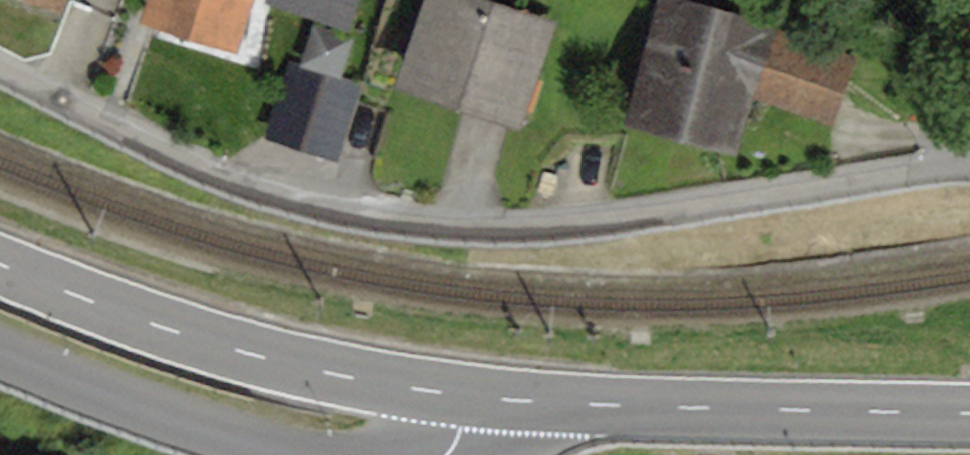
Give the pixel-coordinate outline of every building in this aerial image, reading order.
[(65,11),(68,0),(33,0),(65,11)] [(142,23),(241,53),(256,0),(149,0),(142,23)] [(353,21),(360,0),(287,0),(353,21)] [(494,0),(426,0),(397,85),(520,127),(556,21),(494,0)] [(696,0),(661,0),(625,121),(739,154),(755,100),(834,123),(855,54),(773,31),(776,23),(696,0)] [(363,82),(291,61),(271,131),(343,151),(363,82)]
